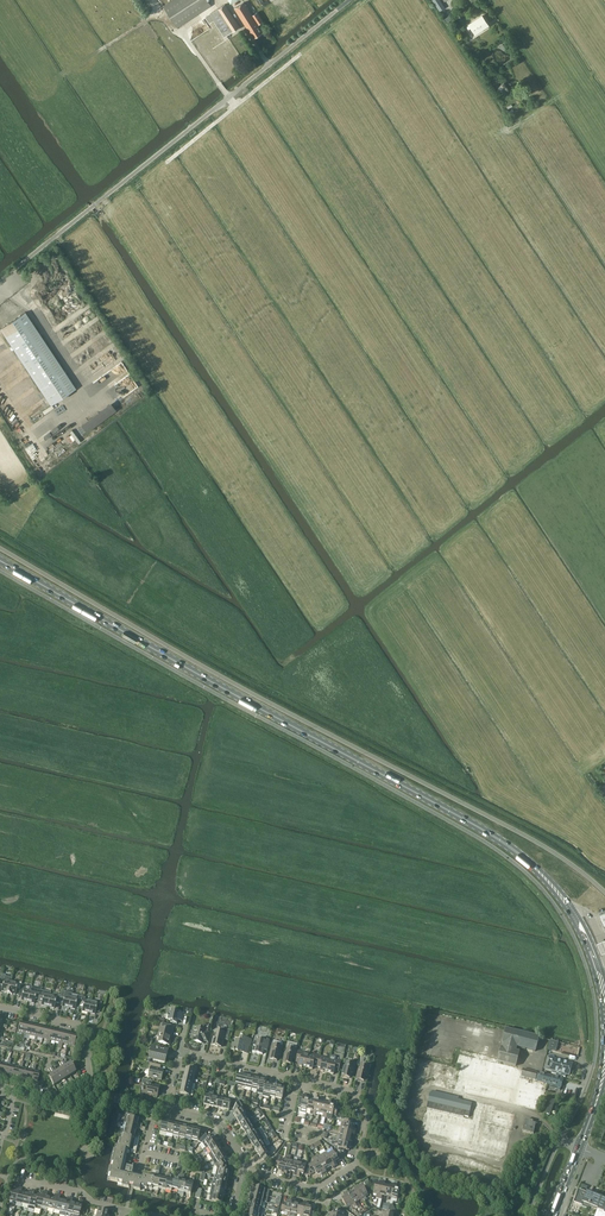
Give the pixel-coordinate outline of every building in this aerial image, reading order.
[(177,27),(210,6),(207,0),(173,0),(163,7),(177,27)] [(439,0),(431,0),(438,11),(444,8),(439,0)] [(263,21),(257,12),(252,16),(243,2),(234,8),(253,38),(262,32),(258,25),(263,21)] [(224,36),(239,27),(225,5),(210,14),(206,17),(210,22),(214,20),(224,36)] [(473,34),(488,23),(482,15),(467,25),(473,34)] [(51,405),(76,389),(26,312),(1,329),(51,405)] [(56,315),(44,323),(49,331),(61,322),(56,315)] [(111,402),(81,424),(87,432),(117,410),(111,402)] [(45,412),(55,407),(54,404),(43,409),(45,412)] [(14,430),(17,435),(29,428),(26,423),(14,430)] [(26,436),(20,440),(32,459),(38,455),(26,436)] [(597,943),(601,954),(604,953),(604,940),(597,943)] [(0,982),(0,985),(3,986),(2,991),(5,992),(5,993),(8,994),(11,982),(12,978),(5,976),(6,975),(2,974),(1,978),(0,982)] [(11,982),(8,994),(12,995),(12,994),(15,995),(17,989),(20,990),(21,984),(22,983),(18,982),(18,983),(11,982)] [(27,1002),(31,987),(21,984),(20,990),(19,994),(22,995),(21,1001),(27,1002)] [(31,987),(27,1002),(34,1004),(35,1001),(37,1002),(38,998),(39,998),(41,990),(41,989),(31,987)] [(48,1007),(50,995),(44,994),(45,991),(41,990),(39,998),(40,999),(40,1002),(42,1003),(41,1005),(48,1007)] [(68,1008),(72,993),(62,991),(61,995),(60,1000),(63,1001),(62,1006),(68,1008)] [(53,993),(53,996),(50,995),(48,1007),(54,1008),(55,1003),(59,1003),(60,1000),(61,995),(53,993)] [(80,1005),(82,997),(78,996),(78,994),(72,993),(68,1008),(75,1010),(76,1004),(80,1005)] [(88,1013),(91,1001),(85,1000),(85,997),(82,997),(80,1005),(83,1005),(82,1011),(88,1013)] [(96,1011),(99,1012),(100,1009),(101,1002),(98,1001),(97,1003),(91,1001),(88,1013),(95,1014),(96,1011)] [(182,1021),(184,1013),(167,1009),(166,1015),(167,1016),(167,1017),(169,1017),(168,1020),(173,1022),(173,1023),(177,1024),(178,1020),(182,1021)] [(24,1034),(26,1025),(20,1023),(17,1033),(23,1034),(24,1034)] [(169,1045),(173,1027),(161,1024),(159,1033),(161,1033),(159,1043),(169,1045)] [(26,1025),(24,1034),(23,1034),(22,1037),(24,1038),(25,1035),(30,1036),(32,1026),(26,1025)] [(32,1026),(30,1036),(35,1037),(36,1037),(38,1028),(32,1026)] [(208,1042),(210,1033),(206,1032),(207,1030),(196,1027),(193,1041),(203,1044),(204,1041),(208,1042)] [(38,1028),(36,1037),(35,1037),(34,1040),(37,1041),(38,1038),(42,1039),(45,1029),(38,1028)] [(228,1040),(230,1030),(221,1028),(221,1032),(215,1031),(212,1045),(215,1045),(215,1047),(218,1047),(219,1046),(221,1047),(223,1039),(228,1040)] [(45,1029),(42,1039),(48,1040),(49,1040),(51,1031),(45,1029)] [(498,1062),(516,1066),(519,1052),(515,1052),(517,1047),(535,1051),(539,1038),(506,1029),(503,1043),(504,1044),(503,1048),(501,1048),(498,1062)] [(51,1031),(49,1040),(48,1040),(47,1043),(49,1044),(50,1041),(55,1042),(57,1032),(51,1031)] [(57,1032),(55,1042),(60,1043),(61,1043),(64,1034),(57,1032)] [(64,1034),(61,1043),(60,1043),(59,1046),(62,1047),(63,1044),(68,1045),(70,1035),(64,1034)] [(74,1046),(76,1037),(70,1035),(68,1045),(73,1046),(72,1049),(74,1050),(75,1046),(74,1046)] [(247,1053),(249,1045),(250,1040),(242,1038),(241,1042),(233,1040),(231,1050),(238,1052),(238,1051),(247,1053)] [(265,1042),(255,1039),(252,1052),(262,1055),(263,1050),(267,1051),(270,1041),(265,1040),(265,1042)] [(273,1040),(272,1049),(269,1058),(274,1059),(273,1060),(277,1061),(278,1055),(280,1056),(282,1047),(283,1043),(273,1040)] [(287,1048),(288,1048),(287,1053),(285,1053),(283,1061),(287,1062),(287,1064),(291,1064),(292,1059),(294,1059),(297,1044),(288,1042),(287,1048)] [(150,1059),(153,1060),(165,1063),(167,1052),(165,1052),(166,1049),(153,1046),(153,1049),(152,1049),(150,1059)] [(306,1067),(309,1055),(305,1054),(305,1053),(298,1051),(296,1062),(300,1063),(299,1066),(302,1067),(302,1066),(306,1067)] [(309,1055),(306,1067),(310,1067),(309,1069),(313,1069),(314,1066),(317,1067),(320,1056),(313,1055),(313,1056),(309,1055)] [(329,1063),(330,1060),(326,1059),(326,1058),(320,1056),(317,1067),(321,1068),(320,1071),(323,1072),(324,1071),(327,1072),(329,1063)] [(548,1058),(545,1071),(556,1074),(555,1077),(561,1079),(562,1076),(565,1077),(566,1074),(569,1075),(572,1064),(548,1058)] [(329,1063),(327,1072),(331,1072),(331,1074),(334,1075),(335,1071),(339,1072),(341,1061),(334,1060),(334,1061),(330,1060),(329,1063)] [(435,1068),(448,1070),(449,1063),(436,1061),(435,1068)] [(0,1073),(6,1075),(8,1065),(10,1065),(10,1062),(8,1062),(7,1065),(2,1064),(0,1073)] [(353,1073),(355,1064),(347,1062),(346,1067),(344,1066),(342,1076),(346,1076),(346,1077),(350,1078),(351,1073),(353,1073)] [(76,1072),(70,1063),(48,1076),(53,1086),(76,1072)] [(161,1080),(163,1071),(160,1070),(161,1066),(150,1063),(149,1069),(151,1070),(149,1077),(161,1080)] [(15,1067),(10,1065),(8,1065),(6,1075),(12,1076),(15,1067)] [(15,1067),(12,1076),(18,1077),(21,1068),(22,1068),(23,1065),(20,1065),(19,1068),(15,1067)] [(367,1077),(369,1067),(361,1065),(360,1070),(359,1070),(357,1079),(361,1080),(360,1081),(364,1082),(365,1076),(367,1077)] [(185,1075),(195,1077),(197,1067),(190,1066),(189,1069),(186,1069),(185,1075)] [(25,1079),(27,1070),(22,1068),(21,1068),(18,1077),(25,1079)] [(27,1070),(25,1079),(31,1080),(33,1071),(34,1071),(35,1068),(33,1068),(32,1071),(27,1070)] [(521,1076),(535,1080),(537,1073),(523,1069),(521,1076)] [(40,1073),(34,1071),(33,1071),(31,1080),(37,1082),(40,1073)] [(537,1080),(560,1086),(562,1079),(561,1079),(555,1077),(539,1073),(537,1080)] [(236,1083),(235,1085),(245,1087),(248,1077),(238,1074),(236,1083)] [(195,1077),(185,1075),(183,1081),(193,1084),(195,1077)] [(254,1078),(248,1077),(245,1087),(252,1088),(254,1078)] [(258,1090),(260,1080),(254,1078),(252,1088),(258,1090)] [(157,1096),(159,1087),(152,1085),(152,1081),(143,1079),(142,1084),(146,1085),(144,1093),(157,1096)] [(469,1079),(467,1092),(491,1097),(493,1085),(469,1079)] [(258,1092),(263,1094),(264,1091),(266,1084),(267,1081),(260,1080),(258,1090),(258,1092)] [(193,1084),(183,1081),(182,1088),(192,1090),(193,1084)] [(522,1086),(518,1099),(539,1104),(544,1085),(538,1083),(538,1087),(536,1086),(535,1089),(532,1088),(531,1090),(525,1088),(526,1087),(522,1086)] [(269,1098),(270,1096),(272,1085),(266,1084),(264,1091),(263,1094),(263,1096),(269,1098)] [(276,1097),(278,1087),(272,1085),(270,1096),(276,1097)] [(282,1098),(285,1088),(278,1087),(276,1097),(282,1098)] [(182,1098),(189,1100),(192,1090),(182,1088),(180,1094),(183,1095),(182,1098)] [(207,1092),(204,1105),(210,1106),(212,1096),(213,1093),(207,1092)] [(468,1117),(471,1104),(430,1094),(427,1109),(463,1117),(464,1116),(468,1117)] [(301,1095),(297,1108),(301,1108),(300,1112),(306,1113),(310,1100),(306,1099),(307,1096),(301,1095)] [(219,1098),(212,1096),(210,1106),(217,1108),(219,1098)] [(223,1109),(226,1097),(219,1096),(219,1098),(217,1108),(223,1109)] [(233,1109),(237,1103),(235,1103),(236,1100),(226,1097),(223,1109),(229,1111),(230,1108),(233,1109)] [(313,1115),(317,1098),(314,1098),(313,1101),(310,1100),(306,1113),(313,1115)] [(320,1113),(322,1103),(319,1102),(319,1099),(317,1098),(313,1115),(316,1116),(316,1112),(320,1113)] [(550,1115),(555,1101),(550,1100),(545,1114),(550,1115)] [(325,1118),(329,1102),(326,1101),(326,1104),(322,1103),(320,1113),(323,1114),(322,1117),(325,1118)] [(329,1102),(325,1118),(328,1119),(329,1115),(332,1116),(333,1115),(336,1116),(338,1109),(334,1108),(335,1106),(331,1105),(332,1102),(329,1102)] [(237,1120),(247,1113),(241,1104),(239,1106),(238,1103),(237,1103),(233,1109),(234,1109),(236,1113),(234,1114),(237,1120)] [(139,1119),(139,1116),(129,1113),(127,1123),(142,1127),(143,1124),(138,1123),(139,1119)] [(247,1113),(237,1120),(240,1125),(252,1118),(248,1113),(247,1114),(247,1113)] [(244,1130),(255,1124),(252,1118),(240,1125),(244,1130)] [(339,1129),(355,1133),(356,1130),(353,1129),(354,1126),(352,1125),(353,1122),(345,1120),(344,1124),(344,1123),(343,1127),(339,1126),(339,1129)] [(522,1132),(533,1134),(536,1124),(532,1123),(532,1121),(525,1120),(522,1132)] [(167,1133),(169,1123),(163,1121),(160,1131),(167,1133)] [(142,1127),(127,1123),(125,1129),(136,1132),(136,1128),(141,1130),(142,1127)] [(173,1134),(175,1124),(169,1123),(167,1133),(173,1134)] [(179,1136),(182,1126),(175,1124),(173,1134),(179,1136)] [(255,1124),(244,1130),(247,1136),(258,1129),(255,1124)] [(182,1126),(179,1136),(186,1137),(188,1127),(182,1126)] [(192,1139),(194,1129),(188,1127),(186,1137),(192,1139)] [(136,1132),(125,1129),(124,1136),(132,1138),(136,1139),(139,1139),(140,1137),(135,1136),(136,1132)] [(200,1142),(206,1134),(206,1133),(200,1132),(201,1130),(194,1129),(192,1139),(198,1140),(198,1141),(200,1142)] [(251,1142),(262,1135),(258,1129),(247,1136),(251,1142)] [(355,1133),(339,1129),(338,1132),(341,1132),(341,1136),(351,1138),(351,1135),(355,1136),(355,1133)] [(206,1148),(208,1147),(217,1142),(213,1136),(209,1138),(206,1134),(200,1142),(202,1143),(206,1148)] [(131,1188),(140,1190),(141,1187),(152,1190),(153,1187),(156,1171),(153,1170),(151,1178),(143,1176),(142,1179),(134,1177),(121,1173),(127,1149),(130,1149),(132,1138),(124,1136),(121,1135),(118,1146),(115,1145),(107,1179),(118,1182),(117,1185),(131,1188)] [(262,1135),(251,1142),(254,1147),(264,1141),(265,1140),(262,1135)] [(351,1138),(341,1136),(340,1139),(336,1139),(336,1141),(352,1145),(353,1142),(350,1142),(351,1138)] [(136,1139),(133,1150),(131,1150),(131,1152),(136,1153),(139,1139),(136,1139)] [(258,1153),(268,1146),(264,1141),(254,1147),(258,1153)] [(352,1145),(336,1141),(335,1144),(339,1145),(337,1151),(344,1156),(345,1150),(348,1151),(349,1147),(352,1148),(352,1145)] [(211,1153),(220,1147),(217,1142),(208,1147),(211,1153)] [(264,1160),(270,1156),(269,1153),(271,1152),(268,1146),(258,1153),(261,1158),(262,1157),(264,1160)] [(212,1159),(223,1153),(220,1147),(211,1153),(209,1154),(212,1159)] [(344,1156),(337,1151),(334,1153),(334,1152),(330,1154),(329,1151),(326,1152),(335,1167),(338,1165),(336,1162),(339,1160),(344,1156)] [(335,1167),(326,1152),(320,1156),(328,1167),(331,1165),(333,1168),(335,1167)] [(217,1167),(227,1165),(224,1160),(227,1158),(223,1153),(212,1159),(216,1165),(217,1167)] [(284,1173),(289,1155),(286,1154),(285,1160),(281,1159),(281,1160),(277,1159),(275,1166),(279,1167),(278,1169),(282,1170),(281,1173),(284,1173)] [(291,1172),(294,1162),(290,1161),(291,1155),(289,1155),(284,1173),(287,1174),(288,1171),(291,1172)] [(328,1167),(320,1156),(318,1157),(317,1156),(314,1157),(324,1173),(327,1172),(325,1169),(328,1167)] [(324,1173),(314,1157),(312,1159),(315,1163),(309,1167),(310,1175),(316,1172),(317,1174),(320,1172),(322,1175),(324,1173)] [(297,1176),(300,1160),(298,1159),(297,1163),(294,1162),(291,1172),(295,1172),(294,1176),(297,1176)] [(310,1175),(309,1167),(306,1166),(306,1165),(303,1164),(303,1160),(300,1160),(297,1176),(299,1177),(300,1174),(304,1175),(304,1174),(310,1176),(310,1175)] [(216,1175),(217,1176),(227,1178),(229,1172),(226,1171),(227,1165),(217,1167),(217,1169),(216,1175)] [(157,1167),(156,1171),(153,1187),(159,1188),(161,1178),(158,1177),(160,1168),(157,1167)] [(165,1190),(169,1175),(166,1174),(165,1179),(161,1178),(159,1188),(165,1190)] [(169,1175),(165,1190),(172,1192),(172,1189),(174,1179),(174,1181),(170,1180),(171,1175),(169,1175)] [(178,1191),(182,1175),(179,1175),(178,1180),(174,1179),(172,1189),(178,1191)] [(182,1175),(178,1191),(184,1192),(187,1182),(183,1181),(184,1176),(182,1175)] [(217,1176),(216,1182),(226,1185),(227,1178),(217,1176)] [(187,1182),(184,1192),(191,1194),(195,1179),(192,1178),(190,1183),(187,1182)] [(213,1181),(212,1183),(211,1187),(225,1191),(226,1185),(216,1182),(213,1181)] [(379,1198),(383,1182),(380,1181),(379,1184),(376,1184),(373,1194),(377,1194),(376,1198),(379,1198)] [(379,1198),(381,1199),(382,1196),(385,1196),(388,1187),(385,1186),(385,1183),(383,1182),(379,1198)] [(390,1201),(391,1198),(394,1185),(392,1184),(391,1187),(388,1187),(385,1196),(388,1197),(388,1200),(390,1201)] [(356,1187),(365,1201),(367,1200),(365,1196),(368,1195),(363,1186),(360,1188),(358,1185),(356,1187)] [(396,1202),(397,1199),(400,1189),(396,1189),(397,1186),(394,1185),(391,1198),(390,1201),(390,1204),(392,1205),(393,1202),(396,1202)] [(12,1191),(9,1202),(16,1203),(19,1188),(17,1187),(16,1192),(12,1191)] [(210,1194),(223,1197),(225,1191),(211,1187),(210,1194)] [(270,1190),(256,1187),(255,1193),(268,1196),(270,1190)] [(352,1193),(357,1201),(360,1200),(362,1203),(365,1201),(356,1187),(353,1188),(355,1191),(352,1193)] [(19,1188),(16,1203),(22,1205),(25,1194),(21,1193),(22,1189),(19,1188)] [(25,1194),(22,1205),(28,1206),(32,1191),(29,1190),(28,1195),(25,1194)] [(586,1192),(579,1190),(574,1203),(581,1205),(581,1206),(587,1209),(588,1208),(589,1205),(593,1194),(586,1191),(586,1192)] [(32,1191),(28,1206),(29,1206),(28,1209),(34,1210),(35,1208),(35,1206),(37,1197),(33,1196),(34,1191),(32,1191)] [(35,1206),(35,1208),(41,1209),(41,1207),(41,1208),(45,1192),(42,1191),(41,1196),(37,1195),(37,1197),(35,1206)] [(45,1192),(41,1208),(48,1209),(50,1198),(46,1197),(48,1193),(45,1192)] [(345,1193),(348,1198),(352,1205),(354,1208),(357,1206),(355,1203),(357,1201),(352,1193),(349,1194),(348,1192),(345,1193)] [(267,1202),(268,1196),(255,1193),(253,1199),(263,1202),(267,1202)] [(352,1205),(348,1198),(345,1193),(343,1195),(345,1197),(342,1199),(347,1208),(350,1206),(352,1209),(354,1208),(352,1205)] [(50,1198),(48,1209),(54,1210),(57,1195),(55,1194),(54,1199),(50,1198)] [(209,1201),(222,1204),(223,1197),(210,1194),(209,1196),(210,1196),(209,1201)] [(593,1194),(589,1205),(597,1208),(595,1215),(604,1215),(604,1214),(604,1210),(604,1199),(593,1194)] [(57,1195),(54,1210),(60,1212),(63,1201),(59,1201),(60,1196),(57,1195)] [(60,1212),(59,1215),(63,1215),(66,1215),(70,1198),(67,1197),(66,1202),(63,1201),(60,1212)] [(75,1204),(71,1204),(73,1199),(70,1198),(66,1215),(72,1215),(75,1204)] [(263,1202),(253,1199),(252,1206),(262,1208),(263,1202)] [(294,1200),(291,1199),(290,1202),(287,1202),(286,1203),(283,1202),(281,1210),(284,1211),(288,1212),(287,1215),(289,1215),(290,1215),(294,1200)] [(80,1212),(83,1201),(80,1200),(79,1205),(75,1204),(72,1215),(79,1215),(80,1212)] [(290,1215),(293,1215),(294,1214),(297,1214),(299,1205),(296,1204),(297,1201),(294,1200),(290,1215)] [(306,1203),(303,1202),(303,1205),(299,1205),(297,1214),(300,1215),(303,1215),(306,1203)] [(315,1210),(311,1209),(312,1208),(308,1207),(309,1204),(306,1203),(303,1215),(314,1215),(315,1210)] [(262,1208),(252,1206),(250,1212),(260,1214),(262,1208)]
